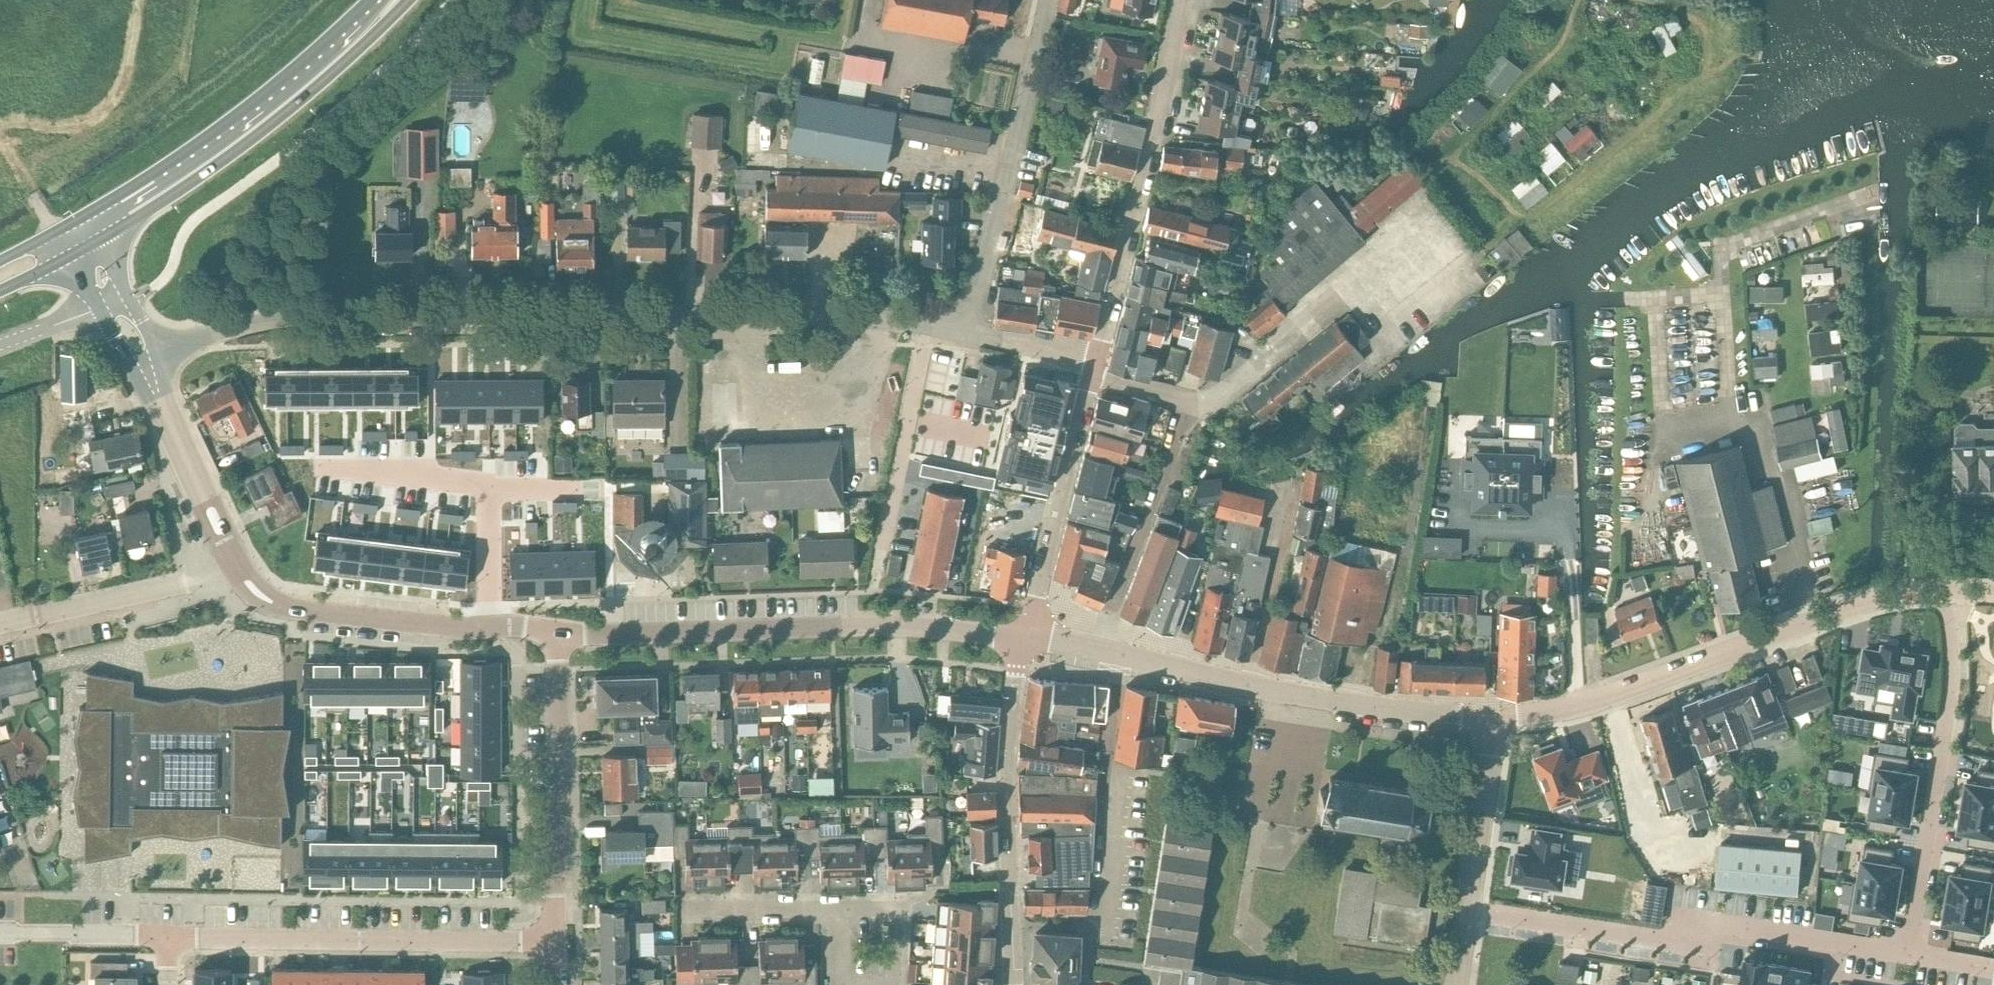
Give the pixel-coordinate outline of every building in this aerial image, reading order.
[(881,24),(964,39),(968,16),(1003,23),(1007,0),(885,0),(881,24)] [(1057,8),(1073,12),(1076,0),(1059,0),(1057,8)] [(1109,6),(1121,9),(1151,15),(1154,0),(1110,0),(1109,6)] [(1250,8),(1273,13),(1276,13),(1277,0),(1252,0),(1250,8)] [(1221,12),(1216,35),(1237,40),(1253,43),(1256,44),(1264,45),(1266,46),(1269,46),(1271,35),(1276,13),(1273,13),(1250,8),(1248,18),(1221,12)] [(1409,23),(1409,36),(1427,37),(1427,24),(1409,23)] [(1216,35),(1211,59),(1239,64),(1237,75),(1246,77),(1257,79),(1261,80),(1266,57),(1269,46),(1266,46),(1264,45),(1256,44),(1253,43),(1237,40),(1216,35)] [(1141,67),(1146,44),(1103,36),(1095,81),(1122,86),(1126,64),(1141,67)] [(792,117),(786,148),(885,166),(891,133),(985,150),(990,128),(895,110),(862,104),(866,81),(880,84),(885,59),(845,52),(840,76),(835,99),(797,92),(796,96),(792,117)] [(1356,69),(1355,84),(1395,86),(1397,69),(1379,68),(1379,70),(1356,69)] [(1343,71),(1341,82),(1353,83),(1355,72),(1343,71)] [(1207,79),(1202,102),(1239,109),(1241,99),(1245,100),(1253,101),(1255,90),(1259,91),(1261,80),(1257,79),(1246,77),(1237,75),(1234,85),(1207,79)] [(792,117),(796,96),(757,90),(753,111),(792,117)] [(1202,102),(1197,126),(1225,132),(1223,143),(1248,146),(1250,136),(1239,133),(1234,132),(1236,121),(1239,109),(1202,102)] [(1357,105),(1354,117),(1365,120),(1368,108),(1357,105)] [(1094,136),(1087,163),(1095,165),(1094,169),(1131,179),(1139,150),(1145,127),(1146,127),(1100,114),(1094,136)] [(719,146),(720,116),(692,115),(691,145),(719,146)] [(408,175),(437,175),(436,127),(407,128),(408,175)] [(1216,151),(1170,146),(1163,145),(1160,170),(1214,176),(1215,165),(1224,166),(1224,167),(1241,169),(1241,164),(1243,149),(1217,146),(1216,151)] [(718,164),(724,174),(738,166),(731,155),(718,164)] [(1362,235),(1426,181),(1407,158),(1394,169),(1352,206),(1341,193),(1332,200),(1315,180),(1287,202),(1261,276),(1269,286),(1252,299),(1258,306),(1245,317),(1259,336),(1286,313),(1280,307),(1284,304),(1286,306),(1365,240),(1362,235)] [(1364,164),(1346,175),(1349,181),(1355,191),(1373,180),(1364,164)] [(771,179),(771,169),(734,169),(734,182),(755,182),(756,179),(771,179)] [(878,190),(878,178),(776,174),(776,187),(767,186),(766,215),(898,220),(899,206),(899,195),(899,192),(900,191),(878,190)] [(624,201),(624,176),(611,176),(611,201),(624,201)] [(626,178),(626,193),(627,193),(638,193),(639,178),(627,178),(626,178)] [(1020,180),(1016,194),(1029,198),(1033,184),(1020,180)] [(1939,190),(1924,196),(1926,204),(1942,198),(1939,190)] [(899,195),(899,206),(908,206),(908,195),(908,191),(900,191),(899,192),(899,195)] [(515,224),(514,192),(493,192),(494,223),(471,224),(471,256),(517,255),(517,224),(515,224)] [(958,224),(959,199),(933,198),(932,223),(921,223),(920,262),(951,263),(952,224),(958,224)] [(596,214),(596,202),(583,202),(583,215),(596,214)] [(541,215),(541,216),(541,218),(541,236),(553,235),(556,235),(556,219),(553,219),(553,203),(543,203),(541,203),(542,214),(541,215)] [(409,231),(408,206),(388,206),(388,231),(376,231),(376,256),(411,256),(411,231),(409,231)] [(1148,206),(1142,230),(1200,244),(1223,250),(1226,250),(1232,252),(1245,255),(1248,256),(1252,242),(1236,238),(1238,229),(1228,226),(1206,221),(1148,206)] [(1084,250),(1076,281),(1100,287),(1102,288),(1118,228),(1043,208),(1036,238),(1084,250)] [(434,242),(455,242),(455,211),(434,211),(434,242)] [(724,258),(727,214),(699,212),(699,222),(697,257),(724,258)] [(558,219),(556,219),(556,235),(557,269),(594,268),(594,235),(593,235),(593,218),(558,218),(558,219)] [(679,250),(680,220),(663,220),(663,226),(627,226),(627,257),(664,257),(664,250),(679,250)] [(806,256),(807,223),(765,222),(764,255),(806,256)] [(1677,234),(1666,242),(1694,278),(1705,270),(1677,234)] [(1149,237),(1143,259),(1183,269),(1193,272),(1203,274),(1208,256),(1198,253),(1199,249),(1149,237)] [(1136,257),(1131,277),(1173,288),(1178,289),(1183,269),(1143,259),(1136,257)] [(997,299),(993,324),(1033,331),(1034,325),(1038,306),(1040,293),(1042,283),(1044,272),(1025,269),(1022,289),(1000,285),(999,287),(997,299)] [(1131,277),(1126,296),(1132,297),(1153,303),(1168,307),(1171,297),(1193,302),(1195,293),(1178,289),(1173,288),(1131,277)] [(1038,306),(1034,325),(1053,329),(1091,336),(1100,300),(1098,299),(1092,298),(1091,302),(1073,299),(1059,296),(1053,295),(1055,285),(1042,283),(1040,293),(1038,306)] [(1783,286),(1750,286),(1750,301),(1783,301),(1783,286)] [(1126,296),(1120,321),(1147,328),(1152,309),(1162,311),(1167,313),(1178,316),(1180,310),(1168,307),(1153,303),(1132,297),(1126,296)] [(1837,301),(1805,304),(1807,319),(1838,316),(1837,301)] [(1119,322),(1115,341),(1142,348),(1144,338),(1162,343),(1162,342),(1165,332),(1177,335),(1177,334),(1178,330),(1180,320),(1181,317),(1178,316),(1167,313),(1162,311),(1152,309),(1147,328),(1120,321),(1119,322)] [(1335,322),(1316,337),(1334,361),(1346,374),(1365,358),(1362,354),(1357,349),(1369,340),(1363,332),(1364,331),(1349,313),(1337,323),(1335,322)] [(1194,338),(1185,369),(1199,373),(1201,373),(1214,377),(1217,378),(1230,331),(1226,330),(1228,323),(1210,318),(1208,325),(1199,322),(1198,325),(1194,338)] [(1178,330),(1177,334),(1194,338),(1198,325),(1180,320),(1178,330)] [(1777,327),(1751,329),(1752,339),(1778,338),(1777,327)] [(1830,330),(1807,332),(1810,355),(1841,351),(1839,341),(1831,342),(1830,330)] [(1311,342),(1277,369),(1291,385),(1295,391),(1296,392),(1315,376),(1326,390),(1346,374),(1334,361),(1316,337),(1311,342)] [(1115,341),(1107,369),(1111,370),(1149,379),(1155,356),(1163,358),(1161,367),(1179,371),(1185,349),(1162,343),(1144,338),(1142,348),(1115,341)] [(85,353),(60,354),(60,401),(86,400),(85,353)] [(1776,356),(1752,357),(1753,378),(1777,376),(1776,356)] [(1008,378),(1010,368),(981,361),(978,377),(961,373),(956,398),(974,402),(977,391),(1011,398),(1015,379),(1008,378)] [(1841,361),(1810,364),(1811,378),(1830,376),(1830,385),(1842,384),(1845,384),(1844,373),(1842,373),(1841,361)] [(331,368),(309,369),(309,408),(330,407),(331,368)] [(352,368),(331,368),(330,407),(352,407),(352,368)] [(374,368),(352,368),(352,407),(374,407),(374,368)] [(395,368),(374,368),(374,407),(395,407),(395,368)] [(419,368),(395,368),(395,407),(419,407),(419,368)] [(287,369),(264,369),(264,408),(287,408),(287,369)] [(309,369),(287,369),(287,408),(309,408),(309,369)] [(1275,370),(1241,397),(1243,399),(1259,419),(1249,426),(1253,431),(1258,437),(1262,433),(1268,428),(1270,430),(1281,421),(1273,410),(1294,393),(1296,392),(1295,391),(1291,385),(1277,369),(1275,370)] [(1010,414),(995,474),(1000,475),(1050,487),(1074,385),(1024,373),(1014,415),(1010,414)] [(230,382),(197,398),(208,422),(228,413),(239,436),(254,429),(242,405),(241,405),(240,403),(249,400),(239,379),(231,383),(230,382)] [(589,379),(563,380),(564,413),(576,412),(577,428),(591,428),(592,436),(604,436),(604,413),(604,411),(591,411),(589,411),(589,379)] [(663,379),(614,380),(614,413),(614,416),(614,426),(664,426),(664,416),(663,379)] [(462,381),(435,381),(435,422),(462,422),(462,381)] [(489,381),(462,381),(462,422),(489,422),(489,381)] [(515,381),(489,381),(489,422),(515,422),(515,381)] [(543,381),(515,381),(515,422),(543,422),(543,381)] [(1142,421),(1147,401),(1130,397),(1128,405),(1099,397),(1091,427),(1145,439),(1149,423),(1142,421)] [(1795,403),(1770,409),(1773,421),(1798,415),(1795,403)] [(1835,452),(1848,449),(1840,407),(1826,410),(1835,452)] [(1820,446),(1812,415),(1774,425),(1779,446),(1778,446),(1783,467),(1795,464),(1799,479),(1838,469),(1834,454),(1832,455),(1829,444),(1820,446)] [(1974,422),(1960,422),(1956,427),(1956,444),(1954,444),(1954,492),(1993,491),(1993,427),(1979,427),(1974,422)] [(1131,441),(1091,429),(1085,449),(1125,460),(1128,451),(1142,455),(1146,443),(1131,439),(1131,441)] [(374,430),(362,430),(362,438),(374,438),(374,430)] [(386,430),(374,430),(374,438),(386,438),(386,430)] [(102,438),(88,440),(91,454),(94,469),(107,466),(143,459),(137,431),(102,438)] [(416,431),(404,431),(404,439),(416,439),(416,431)] [(1458,456),(1457,492),(1471,492),(1470,507),(1496,507),(1496,509),(1499,509),(1501,452),(1502,436),(1464,435),(1463,457),(1458,456)] [(1501,452),(1499,509),(1504,509),(1504,508),(1529,508),(1530,494),(1542,495),(1544,459),(1540,459),(1540,438),(1502,436),(1501,452)] [(839,438),(779,441),(782,505),(842,503),(839,438)] [(246,459),(265,450),(259,439),(241,448),(246,459)] [(779,441),(720,443),(722,507),(782,505),(779,441)] [(291,444),(279,444),(279,453),(291,452),(291,444)] [(303,444),(291,444),(291,452),(303,452),(303,444)] [(330,444),(318,444),(318,452),(330,452),(330,444)] [(342,444),(330,444),(330,452),(343,452),(342,444)] [(1753,489),(1742,445),(1677,462),(1700,551),(1695,553),(1697,559),(1702,557),(1705,569),(1712,567),(1723,609),(1761,599),(1750,557),(1768,552),(1767,548),(1786,543),(1771,485),(1753,489)] [(462,451),(450,451),(450,459),(462,459),(462,451)] [(475,451),(462,451),(462,459),(475,459),(475,451)] [(515,451),(503,451),(503,459),(515,460),(515,451)] [(528,451),(515,451),(515,460),(528,460),(528,451)] [(704,453),(663,453),(663,479),(704,480),(704,453)] [(571,454),(554,455),(555,471),(571,471),(571,454)] [(1110,494),(1115,476),(1107,474),(1110,462),(1082,455),(1075,485),(1110,494)] [(921,461),(918,473),(934,476),(960,482),(992,489),(994,477),(921,461)] [(284,492),(271,464),(242,478),(255,507),(266,501),(272,512),(269,514),(275,526),(303,514),(291,489),(284,492)] [(1147,483),(1150,472),(1126,465),(1123,477),(1147,483)] [(1318,529),(1319,529),(1319,528),(1332,530),(1334,497),(1320,495),(1325,470),(1305,467),(1300,497),(1309,499),(1308,504),(1300,502),(1295,524),(1318,529)] [(108,496),(136,491),(134,478),(105,484),(108,496)] [(706,496),(706,480),(685,480),(668,480),(668,522),(662,517),(659,515),(656,514),(653,513),(648,514),(643,516),(643,512),(650,512),(650,496),(643,496),(643,493),(641,493),(636,493),(636,490),(630,490),(631,494),(614,494),(614,524),(615,523),(615,538),(620,558),(635,571),(652,576),(671,570),(684,556),(687,544),(705,544),(705,538),(711,538),(711,522),(706,522),(707,511),(718,511),(718,496),(706,496)] [(1169,517),(1180,490),(1169,486),(1158,512),(1169,517)] [(945,585),(964,495),(927,487),(908,578),(945,585)] [(1208,587),(1192,644),(1219,651),(1224,634),(1228,635),(1232,613),(1233,611),(1235,601),(1236,593),(1243,594),(1261,598),(1271,556),(1247,551),(1253,523),(1257,525),(1264,498),(1221,487),(1214,515),(1218,515),(1212,541),(1214,541),(1204,587),(1208,587)] [(73,489),(60,489),(61,513),(74,513),(73,489)] [(1131,533),(1137,516),(1117,509),(1119,500),(1074,489),(1068,514),(1107,523),(1107,524),(1131,533)] [(1137,492),(1134,503),(1142,505),(1142,504),(1145,495),(1137,492)] [(321,498),(320,506),(333,508),(334,500),(321,498)] [(876,500),(868,500),(868,509),(876,508),(876,500)] [(351,502),(350,511),(363,512),(364,504),(351,502)] [(564,503),(551,503),(551,511),(564,512),(564,503)] [(576,503),(564,503),(564,512),(576,512),(576,503)] [(364,504),(363,512),(375,513),(376,505),(364,504)] [(395,508),(394,516),(406,517),(407,509),(395,508)] [(122,528),(114,529),(116,537),(118,546),(125,545),(125,546),(127,552),(131,556),(134,557),(139,556),(143,553),(144,551),(145,548),(145,543),(149,542),(148,541),(156,540),(149,509),(119,515),(122,528)] [(407,509),(406,517),(418,519),(419,511),(407,509)] [(437,513),(437,521),(449,523),(450,515),(437,513)] [(450,515),(449,523),(461,524),(462,516),(450,515)] [(1143,623),(1181,523),(1160,515),(1156,526),(1153,525),(1119,614),(1143,623)] [(1830,516),(1807,522),(1810,536),(1833,530),(1830,516)] [(1066,520),(1053,577),(1078,583),(1072,597),(1098,608),(1108,585),(1118,561),(1103,557),(1109,531),(1066,520)] [(536,523),(524,523),(524,532),(536,532),(536,523)] [(1317,538),(1319,529),(1318,529),(1295,524),(1293,533),(1317,538)] [(1147,625),(1176,635),(1183,616),(1179,614),(1200,556),(1188,552),(1196,531),(1184,526),(1147,625)] [(114,529),(76,538),(83,571),(101,567),(102,569),(106,568),(106,566),(113,565),(109,548),(118,546),(116,537),(114,529)] [(316,529),(311,569),(334,572),(339,532),(316,529)] [(339,532),(334,572),(355,574),(360,535),(339,532)] [(360,535),(355,574),(376,577),(382,537),(360,535)] [(1421,535),(1420,555),(1450,556),(1450,536),(1421,535)] [(1312,614),(1327,553),(1322,552),(1325,543),(1293,536),(1288,551),(1296,553),(1295,559),(1301,561),(1289,608),(1312,614)] [(382,537),(376,577),(398,580),(403,540),(382,537)] [(801,574),(850,572),(849,538),(800,540),(801,574)] [(1304,631),(1295,672),(1297,672),(1332,679),(1340,639),(1363,644),(1367,630),(1373,631),(1376,628),(1394,555),(1395,552),(1394,552),(1333,538),(1308,632),(1307,632),(1305,631),(1304,631)] [(403,540),(398,580),(419,582),(424,543),(403,540)] [(716,577),(765,575),(763,541),(714,543),(716,577)] [(424,543),(419,582),(441,585),(446,546),(424,543)] [(446,546),(441,585),(464,588),(469,549),(446,546)] [(1021,579),(1023,568),(1020,567),(1023,552),(987,546),(984,561),(990,562),(988,575),(991,576),(988,592),(1016,597),(1019,579),(1021,579)] [(886,573),(898,575),(902,554),(891,552),(886,573)] [(593,553),(564,554),(565,594),(594,593),(593,553)] [(564,554),(537,555),(538,594),(565,594),(564,554)] [(537,555),(508,555),(509,595),(538,594),(537,555)] [(1636,591),(1649,586),(1644,574),(1631,578),(1636,591)] [(1228,635),(1224,653),(1230,654),(1247,658),(1257,617),(1260,601),(1261,598),(1243,594),(1239,612),(1233,611),(1232,613),(1228,635)] [(1626,638),(1663,625),(1651,594),(1615,608),(1626,638)] [(1416,595),(1416,608),(1432,608),(1432,595),(1416,595)] [(1457,613),(1474,613),(1474,597),(1458,596),(1457,613)] [(1273,611),(1259,664),(1294,672),(1295,672),(1304,631),(1307,621),(1300,619),(1295,622),(1297,617),(1273,611)] [(1500,612),(1499,647),(1534,648),(1535,613),(1529,613),(1501,612),(1500,612)] [(1492,635),(1492,623),(1493,614),(1475,614),(1475,622),(1475,635),(1492,635)] [(1587,643),(1599,642),(1598,617),(1586,617),(1587,643)] [(1395,648),(1396,641),(1385,640),(1384,647),(1378,647),(1374,689),(1392,690),(1394,672),(1397,648),(1395,648)] [(1858,688),(1858,689),(1874,691),(1875,684),(1897,687),(1892,715),(1892,716),(1911,719),(1912,718),(1916,691),(1920,692),(1926,656),(1901,651),(1902,647),(1882,644),(1881,652),(1865,649),(1858,688)] [(1452,689),(1453,660),(1439,660),(1439,646),(1425,645),(1424,659),(1411,659),(1399,659),(1398,689),(1452,692),(1452,689)] [(1499,647),(1497,694),(1532,695),(1534,648),(1499,647)] [(1811,683),(1823,678),(1814,655),(1802,659),(1811,683)] [(35,686),(29,659),(0,666),(0,694),(35,686)] [(474,662),(460,662),(460,690),(499,690),(499,662),(486,662),(486,660),(474,660),(474,662)] [(1452,689),(1452,692),(1483,693),(1484,662),(1453,660),(1452,689)] [(325,662),(304,662),(304,701),(325,701),(325,662)] [(345,662),(325,662),(325,701),(325,710),(347,710),(347,705),(345,705),(345,662)] [(366,662),(345,662),(345,705),(347,705),(367,705),(367,701),(366,701),(366,662)] [(387,662),(366,662),(366,701),(367,701),(386,701),(387,701),(387,662)] [(387,701),(386,701),(386,705),(406,705),(408,705),(408,662),(387,662),(387,701)] [(408,705),(406,705),(406,710),(408,710),(429,710),(428,662),(408,662),(408,705)] [(1787,692),(1789,691),(1798,688),(1788,663),(1777,668),(1787,692)] [(806,669),(804,669),(805,701),(831,700),(830,668),(806,669)] [(784,669),(781,670),(782,701),(784,701),(805,701),(804,669),(784,669)] [(757,670),(734,671),(734,702),(735,721),(737,721),(742,721),(752,721),(757,721),(759,721),(758,717),(758,714),(758,701),(757,670)] [(781,670),(757,670),(758,701),(758,714),(782,714),(782,712),(782,701),(781,670)] [(192,695),(163,700),(133,694),(133,680),(86,671),(86,707),(79,707),(73,737),(78,766),(73,794),(77,824),(84,824),(84,861),(131,853),(131,838),(161,833),(190,839),(220,834),(281,845),(281,811),(287,811),(287,812),(289,811),(282,769),(282,767),(290,725),(288,725),(282,725),(282,691),(222,701),(192,695)] [(719,708),(718,672),(685,673),(686,697),(688,697),(688,712),(707,712),(707,708),(719,708)] [(1703,698),(1700,699),(1703,706),(1709,719),(1716,717),(1720,728),(1722,733),(1724,737),(1728,748),(1750,739),(1788,724),(1784,713),(1768,673),(1703,698)] [(655,674),(596,677),(598,712),(613,711),(614,731),(614,744),(644,743),(671,742),(671,719),(657,719),(655,674)] [(1029,677),(1023,720),(1037,721),(1054,723),(1056,724),(1057,716),(1048,715),(1050,706),(1052,681),(1029,677)] [(1050,706),(1048,715),(1057,716),(1070,717),(1073,683),(1052,681),(1050,706)] [(1073,683),(1070,717),(1075,718),(1091,719),(1102,720),(1104,720),(1108,686),(1094,684),(1073,683)] [(1825,683),(1786,699),(1793,716),(1832,700),(1825,683)] [(1161,764),(1165,735),(1153,733),(1155,719),(1153,717),(1157,690),(1125,685),(1114,757),(1161,764)] [(907,741),(907,742),(909,742),(908,711),(907,711),(907,712),(902,712),(886,712),(886,688),(887,688),(887,687),(881,687),(852,688),(852,689),(853,689),(854,744),(853,744),(853,745),(888,744),(888,743),(887,743),(887,742),(907,741)] [(499,690),(460,690),(460,719),(499,719),(499,690)] [(978,721),(997,722),(999,698),(932,692),(930,713),(978,720),(978,721)] [(1179,694),(1175,723),(1191,726),(1211,729),(1229,732),(1234,703),(1179,694)] [(1689,703),(1685,705),(1691,723),(1688,724),(1690,731),(1695,743),(1701,758),(1709,755),(1728,748),(1724,737),(1722,733),(1720,728),(1716,717),(1709,719),(1703,706),(1700,699),(1697,700),(1692,700),(1689,703)] [(1672,709),(1643,718),(1653,753),(1660,774),(1674,770),(1677,782),(1663,786),(1669,807),(1684,803),(1684,804),(1685,809),(1706,802),(1707,802),(1696,764),(1695,764),(1689,743),(1683,745),(1682,744),(1672,709)] [(1845,714),(1842,730),(1885,738),(1888,721),(1845,714)] [(732,741),(731,717),(715,717),(715,736),(716,742),(723,742),(723,741),(732,741)] [(499,719),(460,719),(460,747),(499,747),(499,719)] [(806,719),(797,719),(797,733),(807,733),(816,732),(815,719),(806,719)] [(997,722),(978,721),(956,719),(954,738),(965,739),(963,773),(995,774),(999,722),(997,722)] [(759,721),(759,734),(769,734),(770,734),(770,733),(769,720),(759,721)] [(1021,734),(1020,738),(1056,743),(1056,740),(1057,736),(1066,738),(1067,736),(1073,737),(1074,731),(1058,728),(1058,727),(1058,724),(1056,724),(1054,723),(1037,721),(1023,720),(1021,734)] [(1088,725),(1087,734),(1097,735),(1098,727),(1099,723),(1088,722),(1088,725)] [(930,738),(930,724),(917,724),(918,739),(930,738)] [(769,734),(759,734),(760,745),(771,745),(770,733),(770,734),(769,734)] [(1020,738),(1017,762),(1026,763),(1025,774),(1067,775),(1079,777),(1080,769),(1080,763),(1082,748),(1082,747),(1078,746),(1056,743),(1020,738)] [(647,763),(671,762),(670,745),(646,746),(647,763)] [(499,747),(460,747),(460,775),(499,775),(499,747)] [(1563,747),(1534,757),(1552,804),(1580,794),(1578,789),(1609,778),(1599,750),(1568,761),(1563,747)] [(1874,751),(1868,789),(1873,789),(1902,794),(1912,796),(1917,772),(1906,770),(1908,757),(1874,751)] [(635,758),(635,755),(603,756),(604,796),(636,795),(635,766),(643,766),(643,758),(635,758)] [(1961,804),(1962,805),(1973,806),(1993,810),(1993,771),(1979,768),(1978,768),(1976,780),(1965,778),(1961,804)] [(739,794),(761,793),(760,773),(738,774),(739,794)] [(427,774),(426,774),(426,785),(435,785),(435,774),(427,774)] [(805,774),(792,774),(792,790),(805,789),(805,774)] [(1025,774),(1018,774),(1018,775),(1019,807),(1020,819),(1020,835),(1021,835),(1027,835),(1027,836),(1026,836),(1028,870),(1036,870),(1036,885),(1089,883),(1089,880),(1091,866),(1091,841),(1092,838),(1092,836),(1094,820),(1096,799),(1096,796),(1096,794),(1094,793),(1096,779),(1079,777),(1067,775),(1025,774)] [(831,778),(818,778),(818,790),(831,790),(831,778)] [(1411,791),(1328,778),(1326,791),(1319,790),(1316,808),(1324,809),(1322,822),(1393,833),(1400,834),(1403,835),(1425,826),(1428,805),(1411,791)] [(1873,791),(1867,827),(1895,832),(1898,819),(1908,821),(1912,796),(1902,794),(1873,789),(1873,791)] [(967,816),(995,815),(995,791),(966,791),(967,816)] [(1957,829),(1958,829),(1959,829),(1969,831),(1966,844),(1993,849),(1993,810),(1973,806),(1962,805),(1961,804),(1957,829)] [(1707,809),(1697,812),(1702,827),(1712,824),(1707,809)] [(638,810),(638,830),(606,831),(606,835),(601,836),(600,836),(600,872),(619,866),(618,864),(617,861),(617,857),(618,857),(645,856),(645,855),(644,844),(664,844),(672,843),(672,824),(673,824),(673,820),(672,810),(671,810),(664,810),(663,810),(638,810)] [(907,833),(906,840),(907,840),(909,884),(925,884),(925,881),(931,881),(930,857),(943,856),(942,815),(938,815),(928,815),(925,815),(926,832),(908,833),(907,833)] [(775,838),(774,838),(775,884),(790,883),(790,881),(797,880),(797,876),(796,856),(807,856),(806,818),(798,819),(799,826),(795,826),(795,837),(775,838)] [(806,818),(807,856),(819,856),(819,875),(820,882),(826,882),(826,884),(842,884),(840,833),(839,833),(820,833),(819,826),(814,826),(814,818),(807,818),(806,818)] [(1162,834),(1162,835),(1209,842),(1209,841),(1211,828),(1204,827),(1171,822),(1164,821),(1162,834)] [(963,871),(972,870),(972,857),(997,856),(996,822),(969,822),(969,834),(962,835),(963,871)] [(673,824),(672,824),(672,843),(673,843),(673,857),(684,857),(685,881),(692,881),(692,884),(707,883),(706,839),(689,839),(689,823),(673,824)] [(728,838),(706,839),(707,883),(723,883),(723,880),(729,880),(729,868),(740,868),(740,858),(739,825),(737,825),(727,825),(728,838)] [(751,826),(739,825),(740,858),(752,857),(752,867),(752,882),(759,882),(759,884),(774,884),(775,884),(774,838),(773,833),(752,834),(751,826)] [(861,832),(840,833),(842,884),(857,883),(857,881),(864,881),(863,856),(874,856),(874,840),(874,826),(861,826),(861,832)] [(887,826),(874,826),(874,840),(874,856),(886,856),(887,882),(893,882),(893,885),(909,884),(907,840),(906,840),(888,840),(887,826)] [(305,840),(304,840),(303,880),(303,881),(303,882),(325,882),(325,840),(325,828),(305,827),(305,840)] [(1518,851),(1514,876),(1522,877),(1526,878),(1557,883),(1562,883),(1566,858),(1561,857),(1565,834),(1534,829),(1532,845),(1528,844),(1526,852),(1518,851)] [(1826,830),(1823,845),(1844,849),(1846,833),(1826,830)] [(392,831),(369,831),(369,840),(369,882),(390,883),(391,840),(392,840),(392,831)] [(413,831),(412,831),(412,841),(413,841),(412,883),(434,883),(435,831),(413,831)] [(456,831),(435,831),(434,883),(456,883),(456,831)] [(478,831),(456,831),(456,883),(478,883),(478,841),(478,831)] [(1394,876),(1400,834),(1393,833),(1386,875),(1373,873),(1345,869),(1336,929),(1349,931),(1363,933),(1385,937),(1385,934),(1423,940),(1421,948),(1423,948),(1429,908),(1439,909),(1439,908),(1410,904),(1412,895),(1414,895),(1417,880),(1394,876)] [(1160,847),(1160,849),(1207,856),(1207,855),(1209,842),(1162,835),(1160,847)] [(347,840),(325,840),(325,882),(347,882),(347,840)] [(369,840),(347,840),(347,882),(369,882),(369,840)] [(392,840),(391,840),(390,883),(412,883),(413,841),(412,841),(392,840)] [(478,841),(478,883),(500,883),(500,857),(502,857),(502,843),(500,843),(500,841),(478,841)] [(1798,895),(1802,849),(1720,842),(1716,887),(1798,895)] [(1863,845),(1857,883),(1858,883),(1887,888),(1897,889),(1902,864),(1902,863),(1891,861),(1893,850),(1865,845),(1864,845),(1863,845)] [(1158,860),(1158,862),(1205,869),(1207,856),(1160,849),(1158,860)] [(1950,871),(1945,897),(1947,897),(1957,899),(1986,904),(1993,866),(1964,861),(1962,873),(1950,871)] [(1156,875),(1156,876),(1203,883),(1205,869),(1158,862),(1156,875)] [(1154,889),(1154,890),(1200,897),(1201,896),(1203,883),(1156,876),(1154,889)] [(1853,882),(1847,920),(1880,925),(1883,912),(1893,914),(1897,889),(1887,888),(1858,883),(1857,883),(1853,882)] [(1024,911),(1076,911),(1086,911),(1089,888),(1024,888),(1024,911)] [(1152,903),(1152,904),(1198,911),(1199,910),(1200,897),(1154,890),(1153,894),(1152,903)] [(1945,897),(1941,922),(1943,922),(1953,924),(1951,937),(1980,942),(1986,904),(1957,899),(1947,897),(1945,897)] [(642,912),(666,911),(665,898),(641,899),(642,912)] [(935,922),(989,926),(989,918),(992,918),(994,900),(969,898),(968,903),(936,901),(935,922)] [(1644,898),(1642,912),(1662,915),(1665,901),(1644,898)] [(1150,916),(1149,917),(1196,924),(1196,923),(1198,911),(1152,904),(1150,916)] [(628,907),(600,908),(600,932),(639,931),(653,931),(652,920),(628,921),(628,907)] [(1149,917),(1147,931),(1154,932),(1194,938),(1196,924),(1149,917)] [(988,934),(989,926),(935,922),(933,942),(990,946),(991,934),(988,934)] [(639,931),(600,932),(601,956),(623,955),(629,955),(640,955),(639,932),(639,931)] [(1145,944),(1192,951),(1194,938),(1154,932),(1147,931),(1145,944)] [(1029,973),(1031,974),(1072,977),(1076,936),(1033,933),(1032,949),(1031,962),(1030,962),(1029,973)] [(780,937),(782,984),(817,984),(817,983),(816,963),(804,963),(804,942),(804,939),(797,939),(797,936),(780,937)] [(748,966),(748,983),(748,984),(782,984),(780,937),(765,938),(765,940),(759,940),(759,965),(748,966)] [(676,965),(677,978),(677,983),(677,984),(715,984),(713,938),(698,939),(698,941),(692,941),(692,943),(692,965),(676,965)] [(713,938),(715,984),(748,984),(748,983),(748,966),(737,966),(736,940),(729,940),(729,938),(713,938)] [(990,959),(990,946),(933,942),(932,963),(986,967),(987,958),(990,959)] [(653,943),(652,943),(653,954),(664,954),(663,943),(653,943)] [(1145,944),(1143,957),(1150,958),(1190,965),(1192,951),(1145,944)] [(623,955),(601,956),(602,980),(630,979),(654,978),(653,968),(643,968),(643,966),(630,967),(629,955),(623,955)] [(1738,984),(1762,984),(1766,960),(1744,956),(1743,956),(1743,958),(1742,959),(1741,966),(1738,984)] [(1149,965),(1161,967),(1158,984),(1161,984),(1198,984),(1198,983),(1199,972),(1200,966),(1190,965),(1150,958),(1149,965)] [(1762,984),(1784,984),(1788,964),(1766,960),(1762,984)] [(90,976),(94,976),(94,983),(94,984),(137,984),(137,983),(137,975),(127,975),(123,975),(123,961),(90,961),(90,976)] [(1577,979),(1579,965),(1561,961),(1559,976),(1577,979)] [(986,967),(932,963),(930,983),(958,984),(988,984),(989,975),(986,974),(986,967)] [(1784,984),(1821,984),(1819,984),(1808,982),(1810,970),(1810,969),(1810,968),(1788,964),(1784,984)] [(1634,967),(1632,979),(1649,981),(1651,969),(1634,967)] [(193,968),(193,984),(232,984),(232,969),(193,968)] [(272,969),(272,983),(272,984),(297,984),(297,969),(272,969)] [(297,969),(297,984),(322,984),(323,969),(297,969)] [(323,969),(322,984),(348,984),(348,970),(323,969)] [(348,970),(348,984),(373,984),(373,970),(348,970)] [(373,970),(373,984),(398,984),(398,970),(373,970)] [(398,970),(398,984),(424,984),(424,983),(425,971),(398,970)] [(462,972),(462,984),(502,984),(502,983),(501,970),(469,971),(462,972)] [(1585,970),(1583,981),(1595,983),(1596,983),(1597,972),(1589,970),(1585,970)] [(1213,975),(1199,972),(1198,983),(1198,984),(1212,984),(1213,975)] [(1072,977),(1031,974),(1030,984),(1071,984),(1072,977)] [(1212,984),(1226,984),(1227,977),(1226,976),(1213,975),(1212,984)] [(1663,975),(1661,982),(1672,984),(1673,977),(1663,975)] [(1226,984),(1240,984),(1241,979),(1239,979),(1227,977),(1226,984)]
